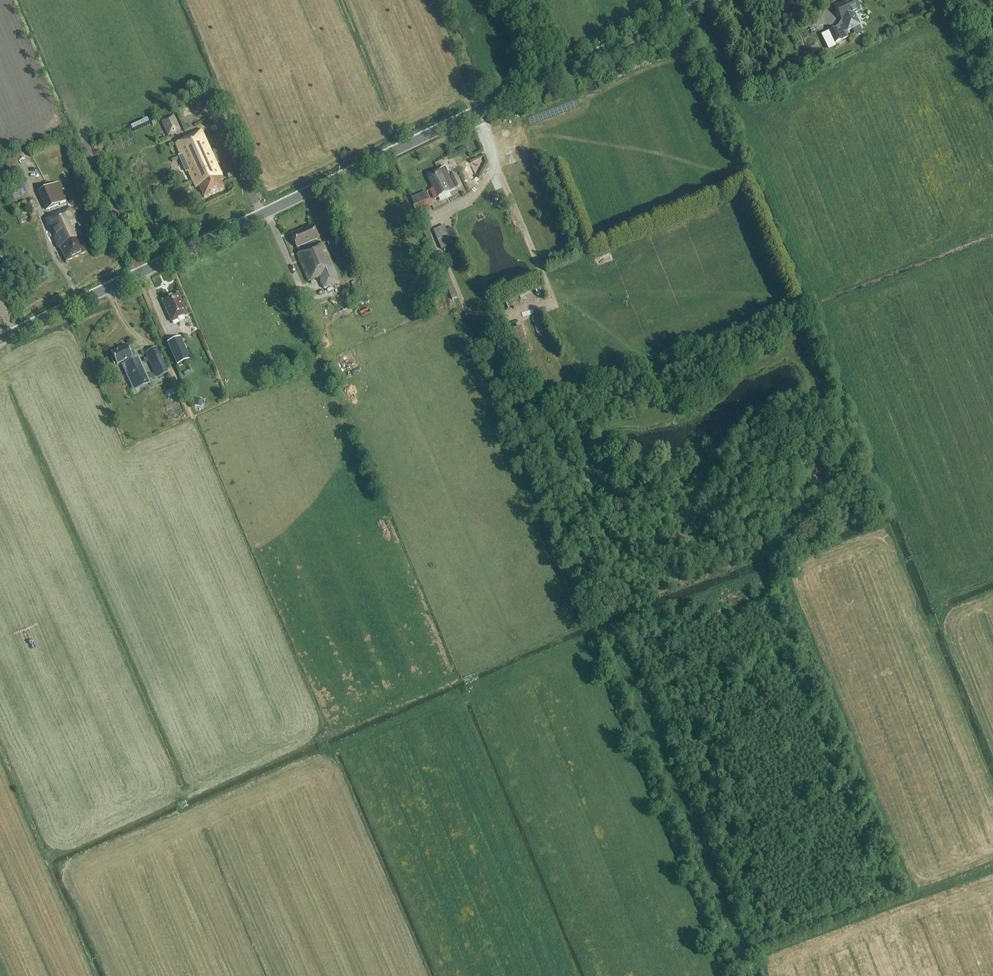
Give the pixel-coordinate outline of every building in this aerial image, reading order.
[(844,0),(845,2),(835,7),(842,21),(844,24),(829,32),(835,44),(848,38),(846,33),(860,26),(854,14),(860,12),(854,0),(845,0),(844,0)] [(168,136),(180,131),(174,118),(162,123),(168,136)] [(185,141),(176,145),(180,155),(177,156),(180,164),(184,172),(188,171),(196,189),(199,188),(204,199),(224,189),(221,182),(224,181),(219,171),(201,132),(185,140),(185,141)] [(454,155),(459,164),(472,157),(468,148),(454,155)] [(450,177),(449,176),(445,168),(427,176),(434,189),(431,190),(435,200),(450,192),(455,189),(456,190),(462,187),(456,175),(450,177)] [(46,211),(66,202),(58,185),(38,194),(46,211)] [(419,205),(430,200),(427,193),(411,200),(414,207),(419,205)] [(419,205),(421,210),(432,206),(430,200),(419,205)] [(431,234),(421,210),(419,205),(414,207),(426,236),(430,234),(431,234)] [(87,253),(80,239),(83,238),(69,209),(52,217),(53,218),(46,222),(58,249),(61,248),(67,262),(74,259),(74,256),(77,255),(80,256),(87,253)] [(317,247),(315,241),(318,240),(313,227),(292,236),(293,238),(291,239),(293,243),(294,242),(299,254),(297,255),(297,256),(309,283),(319,279),(324,290),(339,283),(323,244),(317,247)] [(446,231),(445,227),(434,231),(442,250),(459,243),(453,228),(446,231)] [(185,318),(189,316),(179,294),(162,301),(172,324),(179,321),(179,320),(185,317),(185,318)] [(538,334),(543,332),(539,316),(533,317),(538,334)] [(525,327),(510,329),(514,354),(529,352),(525,327)] [(178,367),(191,360),(181,337),(167,343),(178,367)] [(116,364),(117,366),(123,363),(124,365),(123,366),(134,388),(148,382),(138,359),(134,361),(133,359),(127,347),(112,354),(113,358),(111,359),(114,365),(116,364)] [(167,373),(156,348),(144,354),(155,379),(167,373)] [(203,400),(196,399),(194,407),(202,408),(203,400)]
